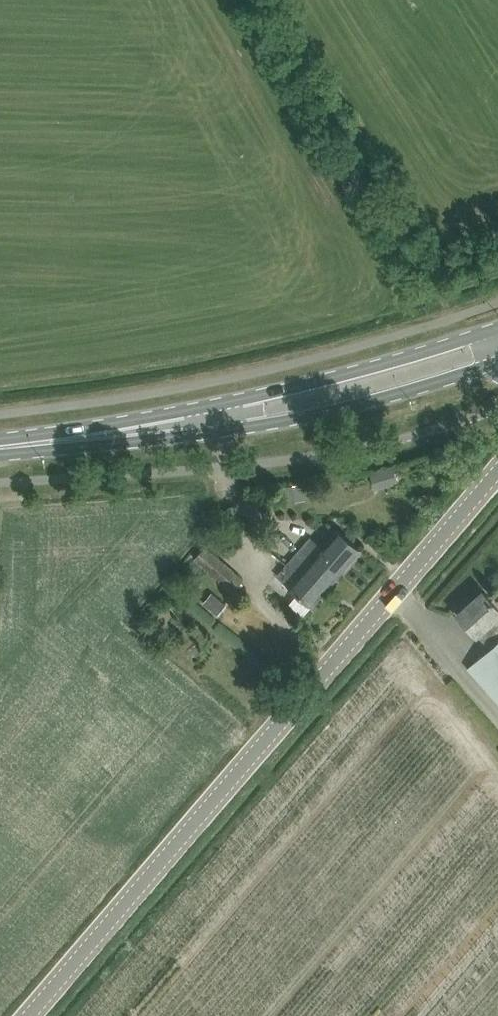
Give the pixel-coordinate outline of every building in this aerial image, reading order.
[(376,489),(398,482),(393,465),(371,472),(376,489)] [(286,501),(296,499),(307,498),(304,482),(293,484),(284,485),(286,501)] [(298,552),(291,560),(288,564),(298,574),(309,562),(317,553),(340,573),(362,548),(338,528),(322,546),(311,537),(298,552)] [(196,558),(233,590),(244,577),(207,546),(196,558)] [(317,553),(309,562),(298,574),(288,564),(278,575),(313,605),(330,585),(340,573),(317,553)] [(203,602),(211,608),(219,598),(212,592),(203,602)] [(491,593),(461,616),(496,648),(475,668),(497,695),(497,601),(491,593)]
